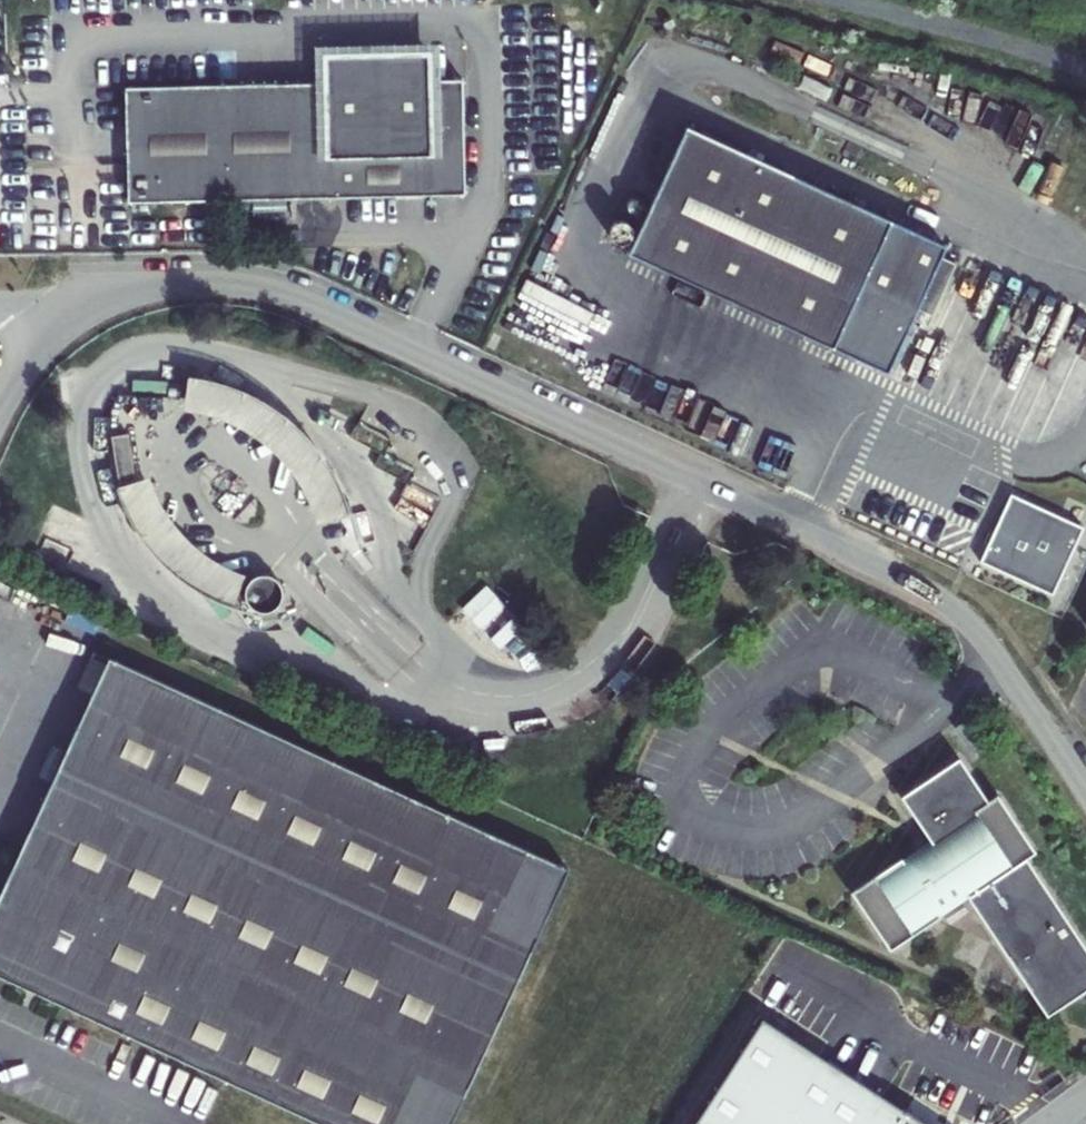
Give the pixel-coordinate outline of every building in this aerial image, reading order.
[(318,55),(319,81),(121,87),(124,200),(458,192),(455,78),(425,79),(424,52),(318,55)] [(630,260),(859,359),(888,371),(944,243),(686,131),(630,260)] [(305,522),(338,515),(335,503),(326,478),(314,455),(306,444),(288,425),(267,408),(244,395),(220,386),(183,381),(180,412),(205,415),(234,426),(251,437),(267,450),(281,466),(291,483),(300,502),(305,522)] [(162,402),(162,383),(130,382),(130,401),(162,402)] [(120,441),(104,443),(109,487),(125,485),(120,441)] [(141,484),(109,493),(117,512),(133,540),(146,557),(161,571),(178,585),(205,600),(226,607),(236,575),(219,569),(204,562),(190,552),(177,541),(165,528),(156,514),(147,500),(141,484)] [(1012,494),(980,562),(1051,595),(1083,527),(1012,494)] [(273,598),(274,591),(274,588),(271,581),(266,576),(256,572),(249,574),(242,578),(240,581),(237,587),(237,595),(240,601),(245,607),(255,610),(266,607),(269,604),(273,598)] [(70,692),(86,699),(102,664),(86,657),(70,692)] [(102,664),(86,699),(0,887),(0,979),(319,1123),(439,1123),(556,869),(103,662),(102,664)] [(958,757),(899,796),(931,843),(903,862),(900,857),(849,891),(888,950),(939,916),(936,911),(964,893),(1045,1016),(1085,989),(1085,951),(1025,858),(1035,852),(996,794),(987,800),(958,757)] [(762,1020),(695,1123),(919,1123),(762,1020)]
